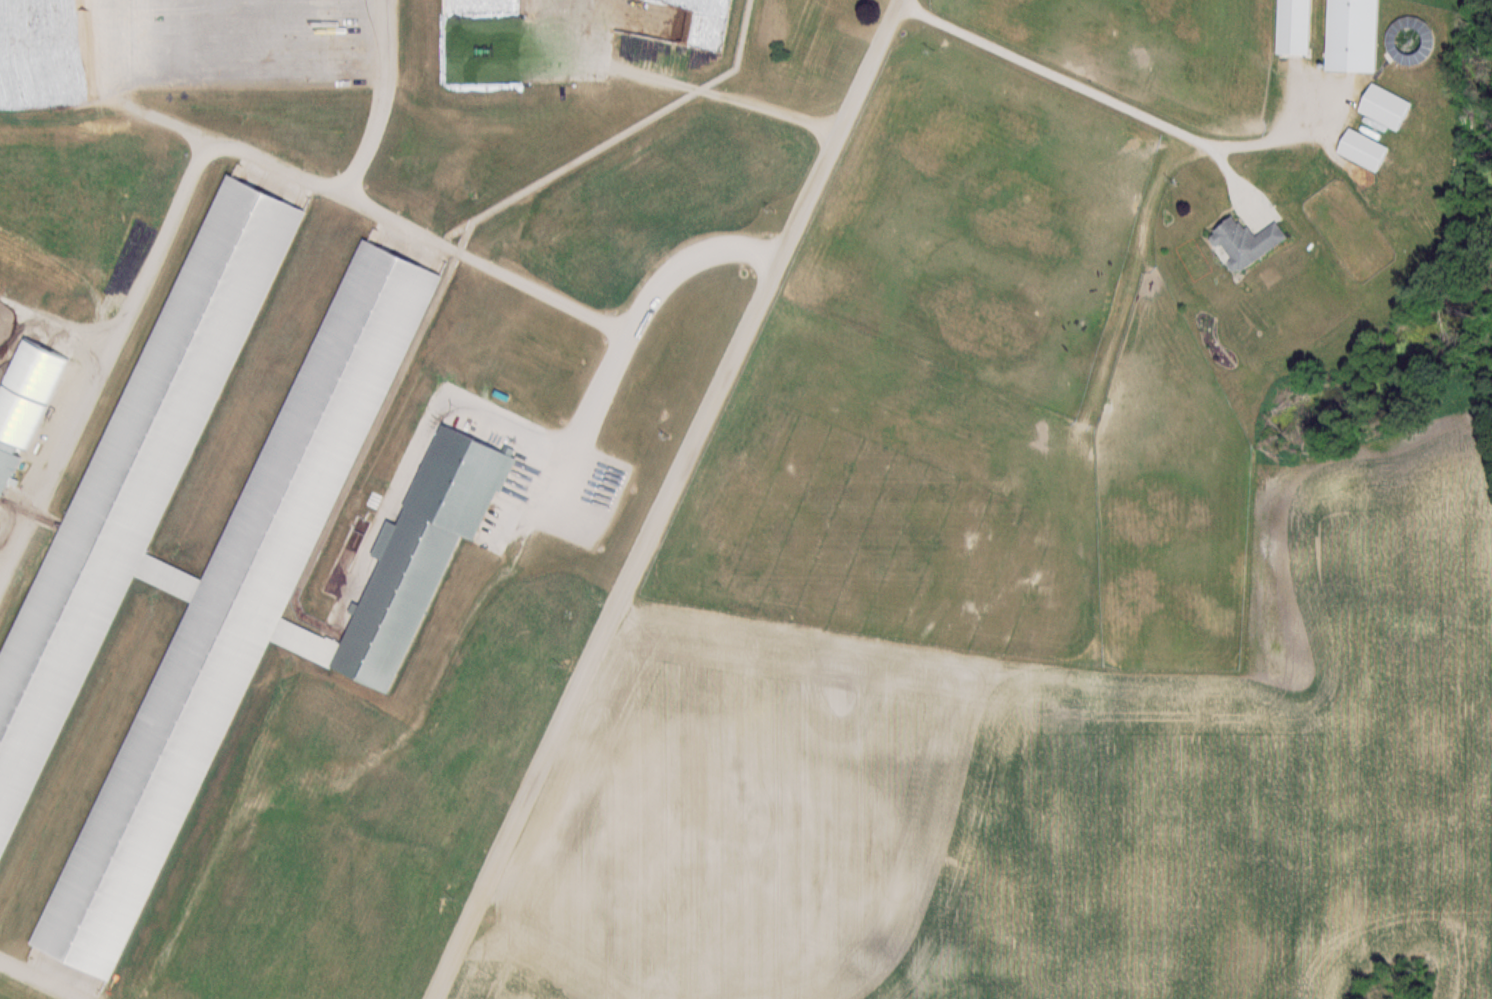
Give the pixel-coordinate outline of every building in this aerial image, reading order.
[(450,85),(519,84),(519,0),(450,0),(450,85)] [(1314,55),(1316,0),(1282,0),(1281,54),(1314,55)] [(1385,0),(1334,0),(1332,71),(1383,72),(1385,0)] [(1393,63),(1434,64),(1435,19),(1394,19),(1393,63)] [(1361,111),(1405,131),(1419,103),(1375,83),(1361,111)] [(1396,148),(1353,127),(1340,152),(1384,173),(1396,148)] [(1295,240),(1284,222),(1258,238),(1244,216),(1214,235),(1223,248),(1227,246),(1243,272),(1295,240)]
